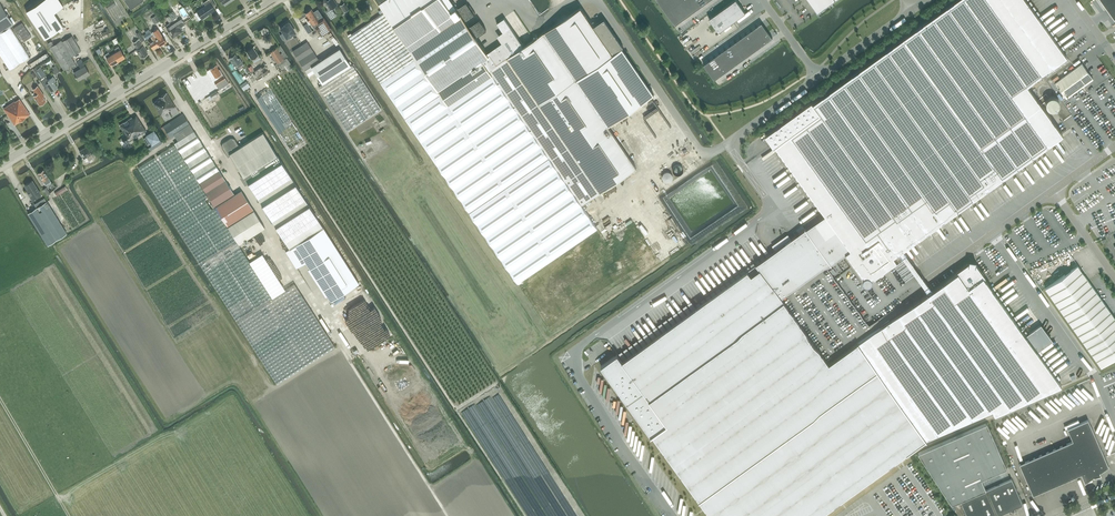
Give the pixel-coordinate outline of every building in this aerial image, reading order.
[(26,11),(44,38),(63,26),(54,12),(63,6),(59,0),(42,0),(26,11)] [(115,5),(112,0),(105,5),(108,10),(115,5)] [(140,3),(144,0),(143,0),(124,0),(131,10),(140,3)] [(198,21),(215,10),(213,7),(215,5),(212,0),(207,0),(203,3),(205,6),(194,14),(198,21)] [(326,2),(325,3),(328,9),(326,11),(331,19),(335,17),(334,14),(335,13),(332,8),(337,5),(334,0),(324,0),(326,2)] [(379,4),(380,4),(384,9),(380,11),(382,14),(384,12),(411,51),(461,16),(456,8),(451,11),(444,0),(377,0),(379,4)] [(601,366),(651,435),(652,434),(711,515),(817,515),(925,438),(926,439),(947,428),(988,411),(993,409),(993,411),(995,414),(1061,385),(1060,382),(1058,380),(1061,378),(1058,374),(1055,377),(1054,375),(1057,373),(1055,369),(1052,372),(1051,370),(1052,369),(1053,368),(1051,365),(1048,367),(1047,365),(1050,363),(1047,360),(1045,362),(1043,360),(1046,358),(1044,355),(1041,357),(1040,355),(1043,353),(1040,350),(1053,340),(1041,324),(1026,335),(991,287),(987,282),(985,279),(984,278),(983,277),(985,276),(976,264),(976,261),(974,261),(969,260),(969,262),(957,271),(958,273),(949,279),(933,291),(928,294),(873,333),(873,332),(870,328),(862,317),(851,302),(834,279),(826,267),(846,253),(862,275),(864,274),(865,276),(864,277),(863,278),(863,279),(863,281),(863,282),(864,283),(865,284),(866,285),(867,285),(869,285),(870,284),(871,283),(872,282),(872,281),(872,280),(872,279),(871,277),(873,276),(874,277),(897,261),(894,256),(899,252),(903,249),(1063,134),(1057,126),(1027,85),(1067,56),(1063,51),(1026,0),(956,0),(813,103),(812,101),(765,135),(773,145),(774,146),(775,145),(776,146),(778,149),(780,151),(782,154),(783,156),(786,159),(787,161),(789,164),(791,166),(793,169),(794,171),(796,174),(798,176),(800,179),(801,181),(803,184),(805,186),(807,189),(808,191),(811,194),(812,196),(814,199),(816,201),(818,204),(819,206),(821,209),(823,211),(825,214),(826,215),(797,235),(791,239),(788,234),(772,246),(776,251),(737,279),(622,361),(618,354),(609,360),(601,366)] [(675,25),(709,0),(657,0),(675,25)] [(709,18),(718,32),(745,12),(737,0),(733,0),(709,18)] [(818,11),(834,0),(809,0),(818,11)] [(1114,19),(1114,18),(1114,0),(1101,0),(1114,19)] [(0,4),(0,32),(9,26),(13,23),(0,3),(0,4)] [(344,3),(340,6),(344,13),(349,10),(344,3)] [(485,57),(482,59),(493,76),(633,280),(688,243),(608,126),(654,94),(648,86),(622,48),(623,47),(604,19),(594,26),(581,7),(540,35),(533,39),(533,40),(524,46),(522,43),(517,46),(519,49),(511,55),(509,56),(502,46),(486,58),(485,57)] [(312,9),(305,13),(308,17),(307,17),(312,25),(315,23),(317,27),(316,28),(320,35),(331,28),(324,17),(323,18),(318,9),(314,12),(312,9)] [(513,11),(502,17),(504,20),(501,22),(513,42),(527,34),(513,11)] [(352,33),(349,35),(437,166),(518,283),(597,228),(581,205),(493,76),(448,106),(437,90),(411,51),(384,12),(382,14),(352,34),(352,33)] [(156,15),(151,18),(155,24),(160,21),(156,15)] [(461,16),(411,51),(437,90),(482,59),(485,57),(488,55),(461,16)] [(172,24),(171,24),(178,34),(183,31),(180,27),(185,24),(181,17),(178,19),(177,18),(173,20),(174,21),(171,23),(172,24)] [(0,32),(0,55),(9,69),(29,56),(21,44),(31,37),(22,22),(11,29),(9,26),(0,32)] [(110,32),(104,22),(85,34),(91,43),(110,32)] [(171,24),(170,22),(166,25),(167,27),(166,28),(173,38),(178,34),(171,24)] [(288,23),(288,22),(285,24),(285,25),(281,28),(287,37),(295,32),(289,23),(288,23)] [(773,37),(762,22),(703,64),(715,79),(773,37)] [(155,34),(153,36),(159,46),(160,46),(166,42),(162,35),(158,37),(155,34)] [(287,41),(293,51),(302,45),(295,34),(290,37),(291,39),(287,41)] [(62,42),(72,57),(81,51),(71,36),(62,42)] [(159,46),(153,36),(151,37),(153,40),(149,43),(153,50),(159,46)] [(75,63),(72,57),(62,42),(61,40),(54,45),(51,41),(48,43),(50,47),(64,70),(75,63)] [(142,57),(148,54),(143,46),(142,46),(138,40),(133,43),(137,49),(136,50),(138,54),(139,53),(142,57)] [(307,41),(302,45),(293,51),(299,61),(314,51),(307,41)] [(113,53),(118,61),(125,57),(120,49),(118,46),(115,48),(116,51),(113,53)] [(253,61),(260,56),(253,46),(247,51),(249,55),(248,55),(250,57),(251,57),(253,61)] [(320,60),(305,70),(309,76),(315,72),(323,83),(352,64),(341,47),(320,60)] [(284,59),(277,48),(270,52),(282,70),(285,68),(287,70),(293,66),(287,57),(284,59)] [(320,60),(314,51),(299,61),(305,70),(320,60)] [(111,65),(118,61),(113,53),(110,55),(108,52),(105,54),(107,57),(106,57),(111,65)] [(244,64),(240,58),(239,58),(236,54),(233,56),(232,55),(230,56),(230,57),(230,58),(235,66),(237,68),(244,64)] [(482,59),(437,90),(448,106),(493,76),(482,59)] [(86,76),(89,74),(85,66),(82,62),(78,65),(81,68),(74,73),(78,80),(85,76),(86,76)] [(1082,63),(1055,83),(1066,98),(1093,79),(1082,63)] [(323,83),(319,86),(348,131),(382,109),(352,64),(323,83)] [(219,89),(229,84),(220,69),(219,70),(216,65),(210,69),(215,78),(217,77),(218,79),(214,81),(219,89)] [(40,67),(34,71),(40,79),(39,79),(42,83),(45,88),(48,86),(51,91),(57,87),(54,82),(56,81),(53,76),(48,80),(47,79),(45,76),(46,75),(40,67)] [(1050,92),(1051,90),(1050,88),(1050,87),(1049,86),(1048,85),(1047,84),(1044,84),(1043,84),(1041,84),(1040,85),(1039,86),(1038,88),(1037,89),(1037,90),(1038,92),(1038,93),(1039,95),(1040,96),(1041,96),(1042,97),(1044,97),(1045,97),(1046,97),(1047,96),(1048,95),(1049,94),(1050,93),(1050,92)] [(43,104),(43,103),(46,101),(43,97),(44,96),(37,86),(33,89),(36,94),(33,96),(40,105),(40,104),(41,105),(43,104)] [(271,88),(255,97),(292,153),(307,144),(271,88)] [(216,90),(210,94),(212,98),(219,94),(216,90)] [(166,93),(159,97),(159,98),(168,111),(175,106),(166,93)] [(168,111),(159,98),(156,100),(157,101),(153,103),(161,115),(168,111)] [(15,125),(30,114),(19,99),(15,101),(4,108),(15,125)] [(190,124),(183,113),(163,126),(163,127),(170,137),(190,124)] [(121,137),(126,144),(146,131),(137,115),(132,118),(132,117),(119,125),(125,134),(121,137)] [(154,130),(146,135),(151,143),(148,146),(151,150),(162,143),(154,130)] [(194,131),(174,143),(175,144),(200,183),(220,171),(194,131)] [(263,132),(239,147),(230,153),(231,155),(262,204),(295,183),(263,132)] [(230,153),(239,147),(234,139),(230,137),(221,143),(222,146),(228,157),(231,155),(230,153)] [(633,142),(627,146),(635,157),(641,154),(633,142)] [(212,203),(200,183),(175,144),(138,168),(236,321),(272,298),(239,244),(227,226),(215,206),(213,208),(211,204),(212,203)] [(91,154),(94,153),(89,145),(79,151),(86,162),(89,160),(89,161),(93,158),(91,154)] [(46,185),(51,181),(44,170),(38,173),(46,185)] [(213,208),(215,206),(235,194),(220,171),(200,183),(212,203),(211,204),(213,208)] [(25,185),(29,191),(28,192),(32,199),(41,193),(33,180),(25,185)] [(295,183),(262,204),(290,247),(285,250),(296,267),(306,261),(330,300),(358,283),(295,183)] [(56,196),(67,189),(65,186),(54,193),(56,196)] [(241,190),(235,194),(215,206),(227,226),(254,209),(241,190)] [(988,192),(996,204),(999,202),(991,190),(988,192)] [(50,206),(47,201),(28,213),(48,245),(67,233),(50,206)] [(227,226),(239,244),(265,227),(254,209),(227,226)] [(1014,257),(1018,255),(1008,242),(1005,245),(1014,257)] [(1059,279),(1045,288),(1101,367),(1114,357),(1114,318),(1078,265),(1059,279)] [(272,298),(236,321),(277,385),(335,347),(295,284),(272,298)] [(615,418),(622,430),(625,428),(618,417),(615,418)] [(1020,464),(1033,495),(1082,474),(1085,483),(1109,466),(1105,457),(1088,419),(1067,428),(1072,438),(1066,441),(1067,443),(1020,464)] [(986,489),(986,490),(982,479),(1007,468),(987,423),(918,453),(952,505),(961,501),(967,515),(996,515),(997,515),(986,489)] [(639,454),(643,452),(636,439),(632,441),(639,454)] [(1012,478),(986,489),(997,515),(1011,510),(1011,511),(1015,511),(1015,509),(1014,508),(1023,504),(1019,495),(1012,478)] [(666,481),(662,484),(671,496),(675,494),(666,481)] [(678,506),(685,515),(688,515),(690,515),(682,504),(678,506)]
